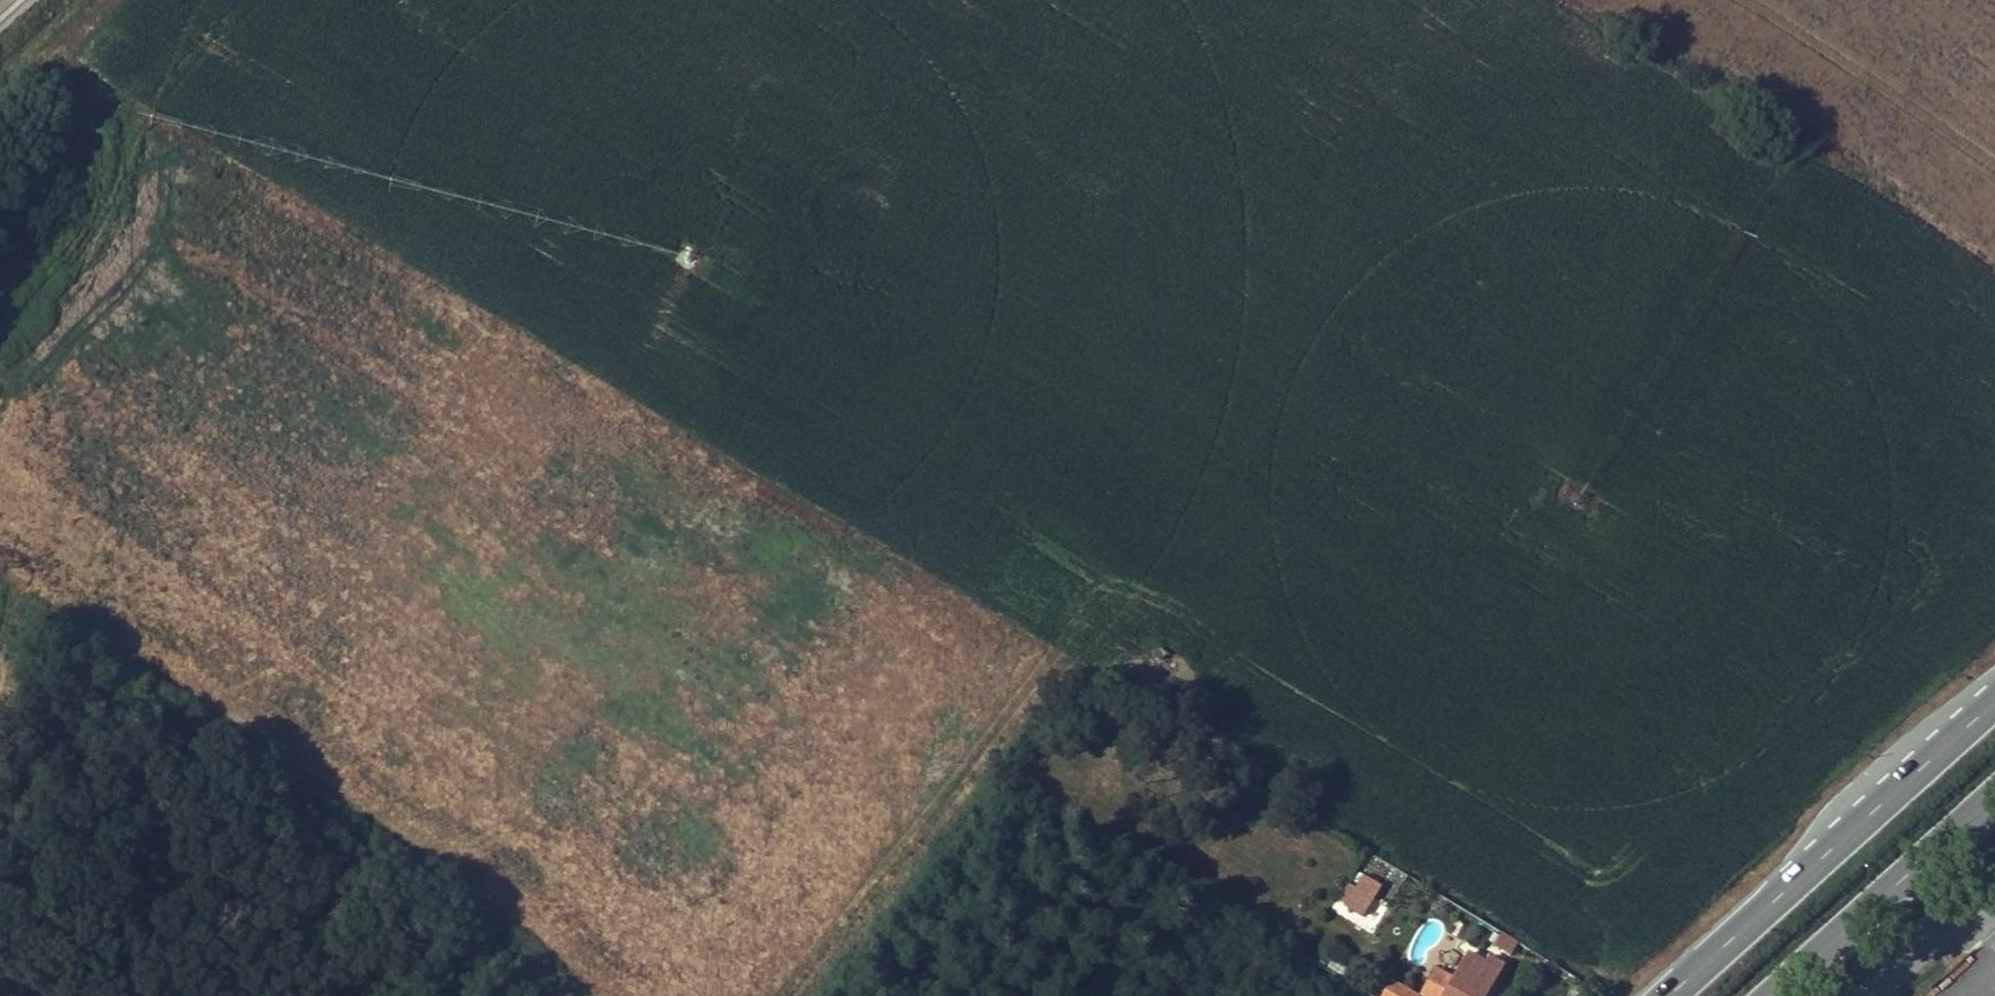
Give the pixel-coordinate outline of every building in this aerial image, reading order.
[(1365,916),(1382,883),(1354,869),(1338,902),(1365,916)] [(1499,931),(1494,948),(1512,954),(1518,937),(1499,931)] [(1508,969),(1492,959),(1488,967),(1470,957),(1447,995),(1493,995),(1508,969)] [(1421,993),(1391,976),(1380,995),(1419,995),(1421,993)]
